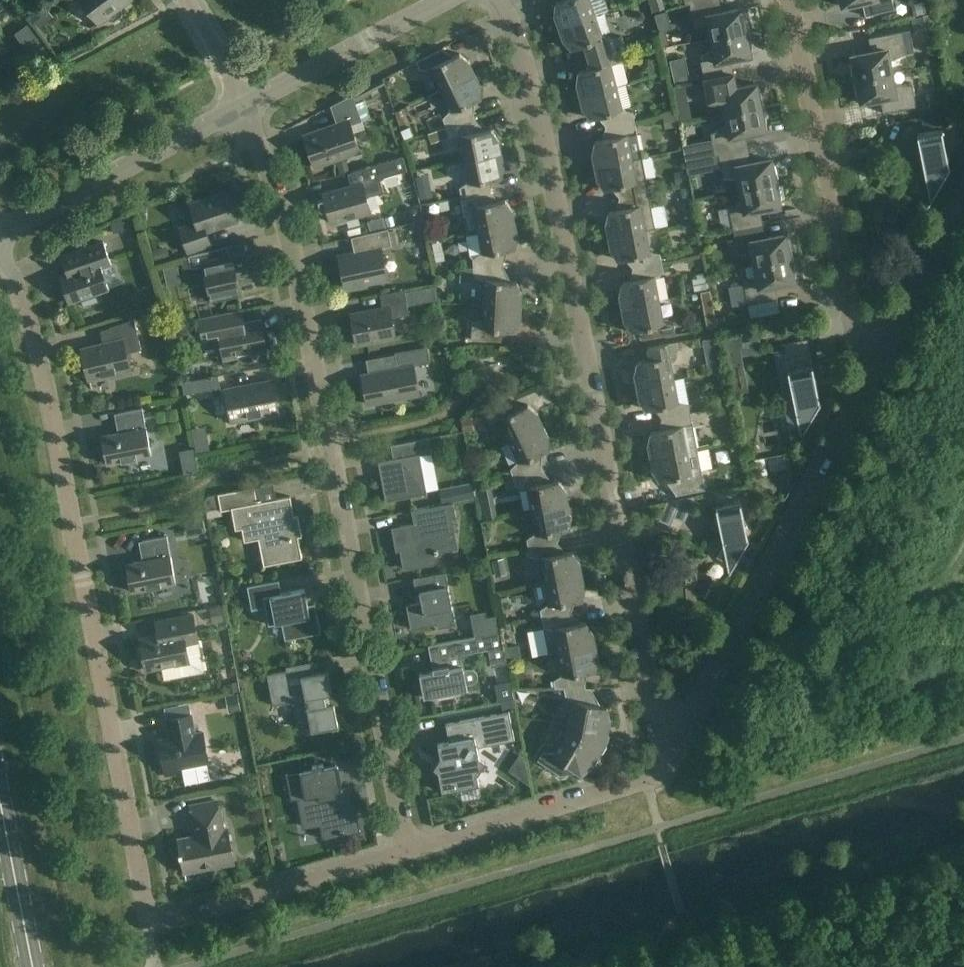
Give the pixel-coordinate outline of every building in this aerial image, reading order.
[(98,23),(106,17),(109,20),(114,21),(121,15),(122,10),(119,7),(129,0),(81,0),(98,23)] [(555,2),(555,15),(559,27),(594,14),(589,0),(561,0),(555,2)] [(661,0),(653,0),(650,1),(653,11),(663,8),(661,0)] [(714,0),(703,0),(689,3),(689,4),(694,27),(695,26),(708,27),(710,38),(746,32),(745,29),(749,28),(744,11),(742,12),(741,8),(717,13),(714,0)] [(870,15),(894,9),(892,0),(838,0),(839,4),(841,3),(842,6),(867,1),(870,15)] [(926,14),(923,2),(911,4),(913,17),(926,14)] [(602,36),(594,14),(559,27),(563,39),(572,48),(584,44),(587,56),(616,47),(613,39),(602,36)] [(918,28),(931,25),(929,15),(916,17),(918,28)] [(902,31),(873,37),(876,51),(871,52),(851,56),(852,59),(849,59),(852,76),(855,76),(856,79),(891,72),(889,62),(906,53),(914,52),(910,29),(902,31)] [(746,35),(746,32),(710,38),(713,50),(701,55),(699,56),(704,79),(729,74),(726,60),(750,55),(750,52),(752,51),(750,34),(746,35)] [(618,56),(616,47),(587,56),(591,67),(578,71),(577,83),(580,96),(616,86),(610,64),(618,56)] [(443,48),(416,61),(420,69),(431,69),(440,89),(474,73),(469,61),(459,53),(448,59),(443,48)] [(483,81),(497,79),(494,63),(480,65),(483,81)] [(894,83),(891,72),(856,79),(857,82),(853,83),(857,100),(860,99),(861,103),(885,98),(888,112),(916,106),(912,84),(894,83)] [(480,85),(474,73),(440,89),(450,110),(443,118),(445,127),(474,117),(469,103),(481,97),(480,85)] [(731,88),(729,74),(704,79),(708,102),(710,102),(723,102),(725,114),(760,107),(760,104),(763,103),(759,86),(756,87),(756,84),(731,88)] [(385,84),(382,79),(353,94),(356,99),(385,84)] [(622,108),(616,86),(580,96),(583,108),(591,118),(603,115),(605,127),(635,121),(633,112),(622,108)] [(352,94),(332,105),(338,123),(303,135),(314,167),(360,151),(350,125),(362,121),(352,94)] [(761,110),(760,107),(725,114),(727,125),(710,133),(715,155),(718,154),(743,150),(740,135),(765,131),(764,127),(767,127),(764,110),(761,110)] [(674,113),(666,114),(668,125),(676,124),(674,113)] [(924,127),(941,124),(939,115),(922,118),(924,127)] [(479,131),(474,117),(445,127),(448,135),(459,137),(464,159),(501,152),(498,140),(491,129),(479,131)] [(636,130),(635,121),(605,127),(607,138),(595,141),(592,153),(595,166),(632,159),(641,157),(636,130)] [(410,127),(400,131),(404,140),(414,136),(410,127)] [(927,190),(935,194),(936,194),(950,168),(949,167),(941,129),(917,134),(927,190)] [(746,164),(743,150),(718,154),(723,177),(724,177),(737,178),(740,189),(775,182),(774,179),(778,178),(774,162),(771,162),(770,159),(746,164)] [(503,165),(501,152),(464,159),(468,182),(459,188),(461,197),(490,191),(488,180),(501,177),(503,165)] [(366,197),(383,192),(380,179),(407,171),(403,157),(376,164),(351,172),(354,185),(323,193),(331,222),(370,212),(366,197)] [(641,157),(632,159),(595,166),(597,178),(604,189),(617,186),(619,198),(648,192),(641,157)] [(346,160),(337,163),(340,174),(349,171),(346,160)] [(685,170),(672,172),(675,186),(687,184),(685,170)] [(339,173),(324,179),(328,192),(344,186),(339,173)] [(776,186),(775,182),(740,189),(742,201),(730,206),(729,206),(733,230),(758,225),(755,211),(780,206),(779,203),(781,202),(779,185),(776,186)] [(432,195),(430,185),(418,188),(420,198),(432,195)] [(227,191),(219,194),(189,204),(196,222),(179,228),(187,252),(211,244),(206,231),(237,220),(227,191)] [(477,227),(478,230),(514,223),(512,210),(505,200),(493,202),(490,191),(461,197),(467,229),(477,227)] [(655,227),(648,192),(619,198),(621,209),(608,211),(606,224),(608,236),(645,229),(655,227)] [(120,218),(108,222),(112,233),(124,230),(120,218)] [(370,223),(372,230),(380,228),(379,221),(370,223)] [(517,235),(514,223),(478,230),(482,252),(472,258),(473,268),(503,265),(502,250),(514,248),(517,235)] [(761,239),(758,225),(733,230),(738,253),(739,253),(752,253),(754,265),(790,258),(789,255),(792,254),(788,237),(786,238),(785,234),(761,239)] [(362,286),(373,284),(373,282),(387,279),(380,248),(391,246),(388,229),(351,237),(354,253),(339,256),(345,288),(361,284),(362,286)] [(649,252),(645,229),(608,236),(611,249),(618,260),(630,257),(632,268),(662,263),(660,254),(649,252)] [(474,250),(473,230),(451,231),(452,251),(474,250)] [(61,256),(67,273),(59,276),(68,302),(80,298),(83,306),(98,301),(95,293),(109,288),(102,268),(111,264),(103,242),(61,256)] [(191,268),(203,265),(210,300),(240,294),(237,281),(251,278),(246,255),(230,259),(227,246),(188,256),(191,268)] [(166,247),(151,250),(154,262),(169,259),(166,247)] [(790,261),(790,258),(754,265),(756,276),(744,282),(743,282),(748,305),(772,300),(770,286),(794,281),(794,278),(796,278),(794,260),(790,261)] [(619,295),(622,307),(659,300),(655,277),(663,272),(662,263),(632,268),(634,280),(622,282),(619,295)] [(483,304),(520,306),(521,293),(517,281),(504,281),(503,265),(473,268),(474,277),(484,281),(483,304)] [(168,287),(177,284),(173,267),(164,269),(168,287)] [(708,289),(705,276),(691,279),(694,291),(708,289)] [(732,284),(735,300),(745,298),(743,282),(732,284)] [(410,304),(420,303),(419,286),(410,286),(410,304)] [(382,308),(350,315),(356,344),(395,337),(392,318),(409,315),(404,290),(380,294),(382,308)] [(447,292),(438,291),(438,300),(447,301),(447,292)] [(663,323),(659,300),(622,307),(624,320),(631,330),(644,328),(646,339),(675,334),(674,325),(663,323)] [(472,323),(471,330),(471,340),(501,341),(502,330),(514,330),(520,319),(520,306),(483,304),(482,320),(472,323)] [(224,359),(265,351),(266,351),(260,319),(232,325),(229,312),(199,318),(203,341),(219,338),(224,359)] [(134,319),(109,327),(112,342),(82,349),(89,378),(110,373),(111,377),(130,373),(126,353),(141,349),(134,319)] [(195,331),(191,325),(183,324),(177,329),(176,337),(180,342),(188,344),(194,339),(195,331)] [(740,348),(742,348),(739,334),(725,337),(727,350),(727,351),(740,348)] [(705,354),(718,351),(716,337),(703,340),(705,354)] [(798,425),(805,429),(806,430),(820,403),(819,402),(807,339),(782,343),(798,425)] [(677,342),(647,347),(649,359),(637,361),(634,374),(637,386),(674,379),(669,357),(678,351),(677,342)] [(387,403),(401,400),(400,398),(418,394),(413,365),(430,362),(427,346),(394,353),(397,368),(362,375),(367,404),(386,400),(387,403)] [(727,350),(725,350),(732,385),(746,383),(741,354),(740,348),(727,351),(727,350)] [(190,381),(192,393),(220,387),(218,375),(190,381)] [(678,402),(674,379),(637,386),(639,399),(646,409),(659,407),(661,418),(690,413),(689,404),(678,402)] [(278,412),(272,380),(225,389),(231,421),(278,412)] [(502,427),(508,440),(542,424),(537,413),(528,404),(516,410),(511,399),(484,412),(488,420),(492,427),(502,427)] [(106,464),(143,457),(151,455),(142,408),(118,413),(122,432),(101,436),(106,464)] [(690,413),(661,418),(663,429),(650,432),(648,444),(650,457),(697,448),(690,413)] [(461,420),(463,431),(463,432),(474,430),(471,418),(461,420)] [(548,436),(542,424),(508,440),(518,461),(510,469),(513,478),(541,468),(537,454),(548,449),(548,436)] [(206,437),(195,439),(197,452),(208,450),(206,437)] [(428,438),(397,444),(400,458),(378,462),(386,501),(426,493),(419,455),(431,452),(428,438)] [(705,489),(702,475),(697,448),(650,457),(653,470),(660,480),(672,478),(675,495),(705,489)] [(218,457),(221,466),(242,458),(238,449),(218,457)] [(785,456),(769,459),(770,471),(787,469),(785,456)] [(763,458),(754,459),(757,474),(766,472),(763,458)] [(541,468),(513,478),(516,486),(527,488),(531,510),(568,504),(565,491),(559,480),(546,483),(541,468)] [(508,488),(516,486),(513,478),(506,480),(508,488)] [(442,504),(453,502),(474,498),(471,482),(439,489),(442,504)] [(716,557),(726,562),(734,566),(748,540),(747,539),(740,501),(749,486),(748,485),(714,492),(717,506),(715,506),(723,545),(716,557)] [(218,494),(203,497),(207,518),(221,515),(221,511),(231,509),(235,529),(242,528),(244,541),(268,536),(273,563),(302,558),(298,537),(301,536),(297,516),(290,517),(288,508),(292,507),(290,496),(254,503),(251,488),(218,494)] [(654,520),(689,519),(688,496),(653,497),(654,520)] [(428,521),(414,523),(396,527),(392,533),(396,552),(401,551),(404,569),(433,563),(437,556),(436,554),(438,553),(454,549),(447,518),(456,516),(453,502),(442,504),(425,508),(428,521)] [(570,516),(568,504),(531,510),(535,533),(526,539),(528,548),(557,542),(555,531),(568,529),(570,516)] [(125,564),(127,572),(130,591),(176,583),(167,536),(142,540),(146,560),(125,564)] [(560,553),(557,542),(528,548),(530,557),(540,559),(545,581),(581,574),(579,562),(572,551),(560,553)] [(494,576),(506,574),(503,558),(491,560),(494,576)] [(421,602),(418,603),(406,605),(410,629),(437,624),(437,628),(452,625),(448,609),(452,608),(448,586),(444,586),(442,573),(413,579),(416,593),(419,593),(421,602)] [(584,587),(581,574),(545,581),(549,604),(540,610),(542,619),(571,613),(569,602),(581,599),(584,587)] [(309,615),(307,605),(304,589),(281,593),(278,580),(247,586),(251,610),(265,607),(268,625),(281,622),(285,640),(320,633),(316,614),(309,615)] [(209,608),(212,623),(224,621),(221,605),(209,608)] [(573,624),(571,613),(542,619),(543,627),(554,629),(558,652),(595,645),(593,632),(586,622),(573,624)] [(155,621),(158,635),(139,639),(141,645),(138,648),(141,661),(144,663),(145,670),(189,662),(185,644),(198,641),(192,614),(155,621)] [(485,618),(487,634),(500,632),(497,616),(486,618),(485,618)] [(488,648),(487,648),(490,665),(505,663),(499,633),(486,635),(488,648)] [(477,651),(476,650),(487,648),(488,648),(486,635),(485,634),(469,637),(428,645),(431,660),(435,660),(436,666),(432,667),(433,671),(419,674),(424,697),(437,694),(438,698),(454,695),(453,691),(467,689),(466,685),(472,684),(474,683),(475,682),(476,681),(477,678),(477,677),(477,675),(477,673),(476,671),(474,670),(472,669),(471,668),(469,668),(463,669),(460,655),(477,651)] [(597,658),(595,645),(558,652),(562,675),(553,680),(555,688),(564,688),(585,688),(582,672),(595,670),(597,658)] [(520,659),(518,646),(506,649),(508,661),(520,659)] [(311,731),(338,726),(333,703),(329,704),(328,694),(332,693),(327,671),(301,676),(302,681),(290,683),(287,670),(267,674),(273,705),(292,701),(297,728),(310,725),(311,731)] [(238,690),(236,682),(227,683),(229,692),(238,690)] [(591,688),(585,688),(564,688),(565,696),(574,702),(570,724),(607,731),(609,719),(607,706),(594,704),(591,688)] [(240,711),(237,693),(225,695),(227,713),(240,711)] [(433,768),(437,771),(441,791),(478,784),(476,774),(485,761),(478,757),(476,747),(514,740),(509,712),(445,724),(448,741),(437,743),(440,757),(433,768)] [(172,738),(170,738),(159,740),(160,746),(158,749),(160,762),(164,764),(166,776),(182,773),(181,767),(208,762),(202,732),(194,733),(191,714),(166,719),(169,733),(171,733),(172,738)] [(605,743),(607,731),(570,724),(569,729),(554,753),(543,751),(537,760),(560,775),(564,775),(570,765),(580,772),(591,765),(605,743)] [(348,802),(345,788),(340,789),(335,765),(324,767),(323,764),(312,766),(313,769),(301,772),(306,797),(317,794),(320,809),(323,817),(327,824),(333,830),(336,833),(340,833),(340,834),(342,833),(342,834),(358,831),(352,801),(348,802)] [(198,835),(195,836),(178,839),(180,852),(178,852),(179,856),(181,856),(184,872),(187,872),(186,870),(201,867),(201,869),(233,863),(227,830),(223,830),(217,801),(190,806),(194,827),(197,826),(198,835)]
